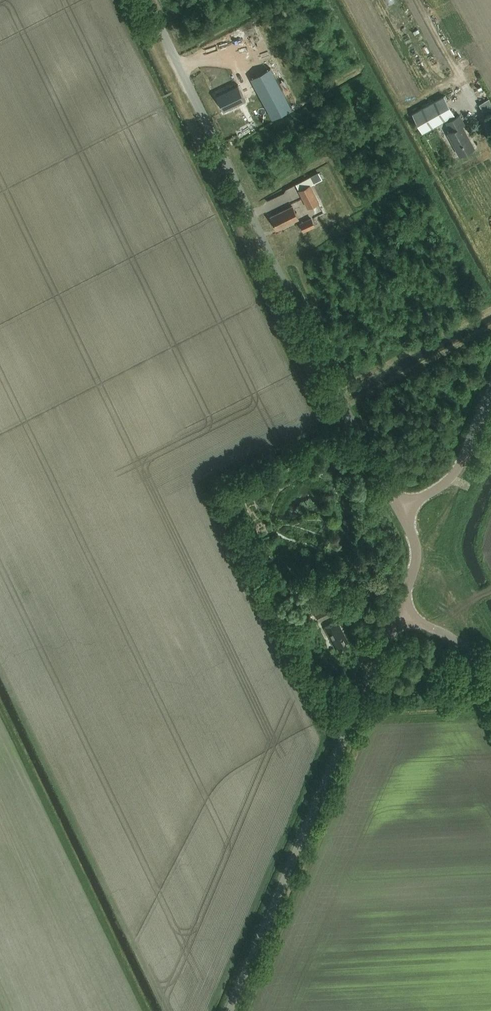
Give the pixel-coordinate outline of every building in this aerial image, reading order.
[(236,46),(231,35),(224,38),(229,49),(236,46)] [(205,79),(218,75),(214,63),(201,68),(205,79)] [(251,78),(272,118),(292,108),(270,68),(251,78)] [(237,85),(216,97),(224,112),(246,100),(237,85)] [(423,132),(455,115),(444,95),(412,113),(423,132)] [(490,109),(490,98),(479,102),(483,112),(490,109)] [(459,156),(474,148),(463,125),(465,124),(460,115),(446,122),(451,131),(448,133),(459,156)] [(318,173),(310,176),(314,183),(321,179),(318,173)] [(310,184),(298,190),(307,208),(319,201),(310,184)] [(292,207),(273,216),(270,217),(275,227),(278,226),(279,228),(298,219),(292,207)] [(311,217),(299,222),(303,231),(315,225),(311,217)] [(322,597),(310,602),(320,621),(334,614),(330,605),(327,607),(322,597)] [(345,642),(348,641),(338,621),(325,627),(335,648),(339,646),(340,648),(347,645),(345,642)]
